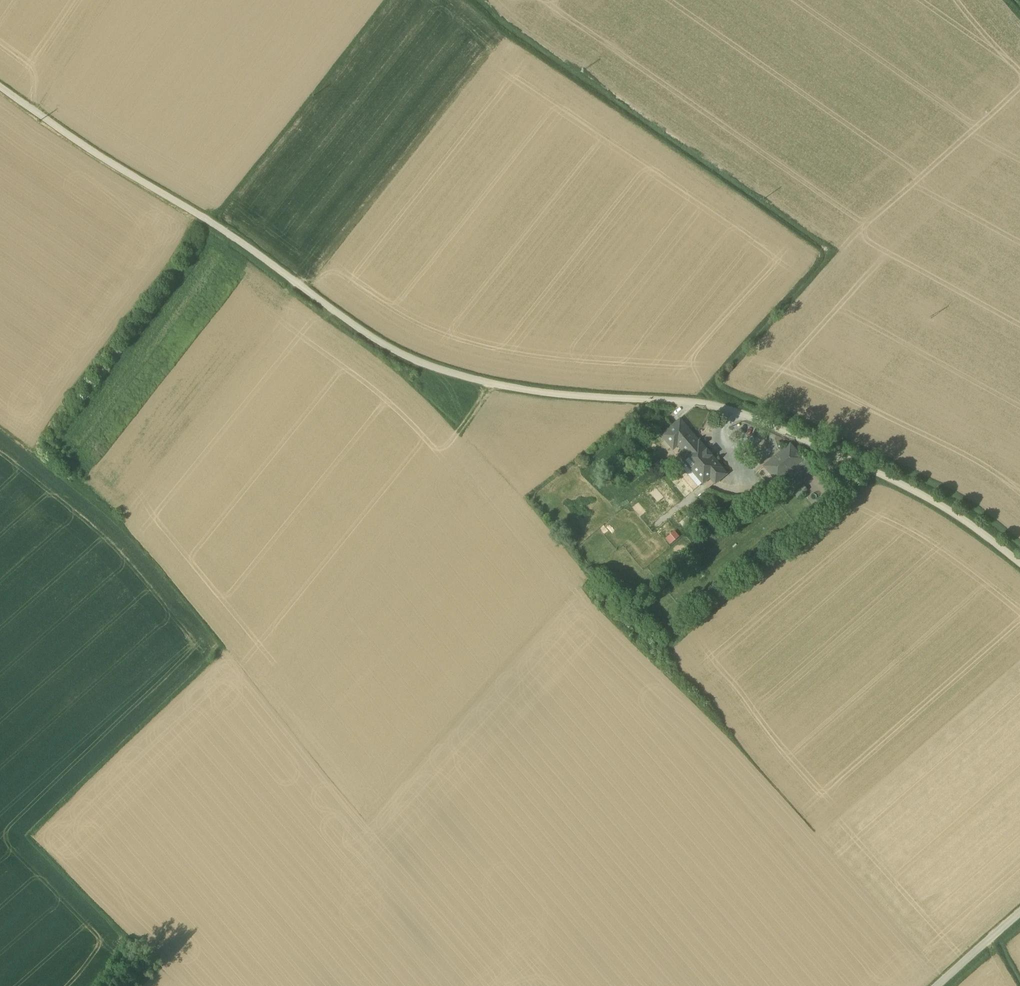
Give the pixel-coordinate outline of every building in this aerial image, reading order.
[(727,477),(680,420),(660,436),(675,454),(679,450),(695,469),(691,473),(704,488),(712,482),(716,486),(727,477)] [(810,471),(788,445),(763,465),(778,483),(790,473),(797,482),(810,471)] [(655,502),(662,499),(658,487),(650,490),(655,502)] [(640,516),(646,511),(638,501),(632,506),(640,516)] [(670,544),(680,535),(675,529),(665,537),(670,544)]
